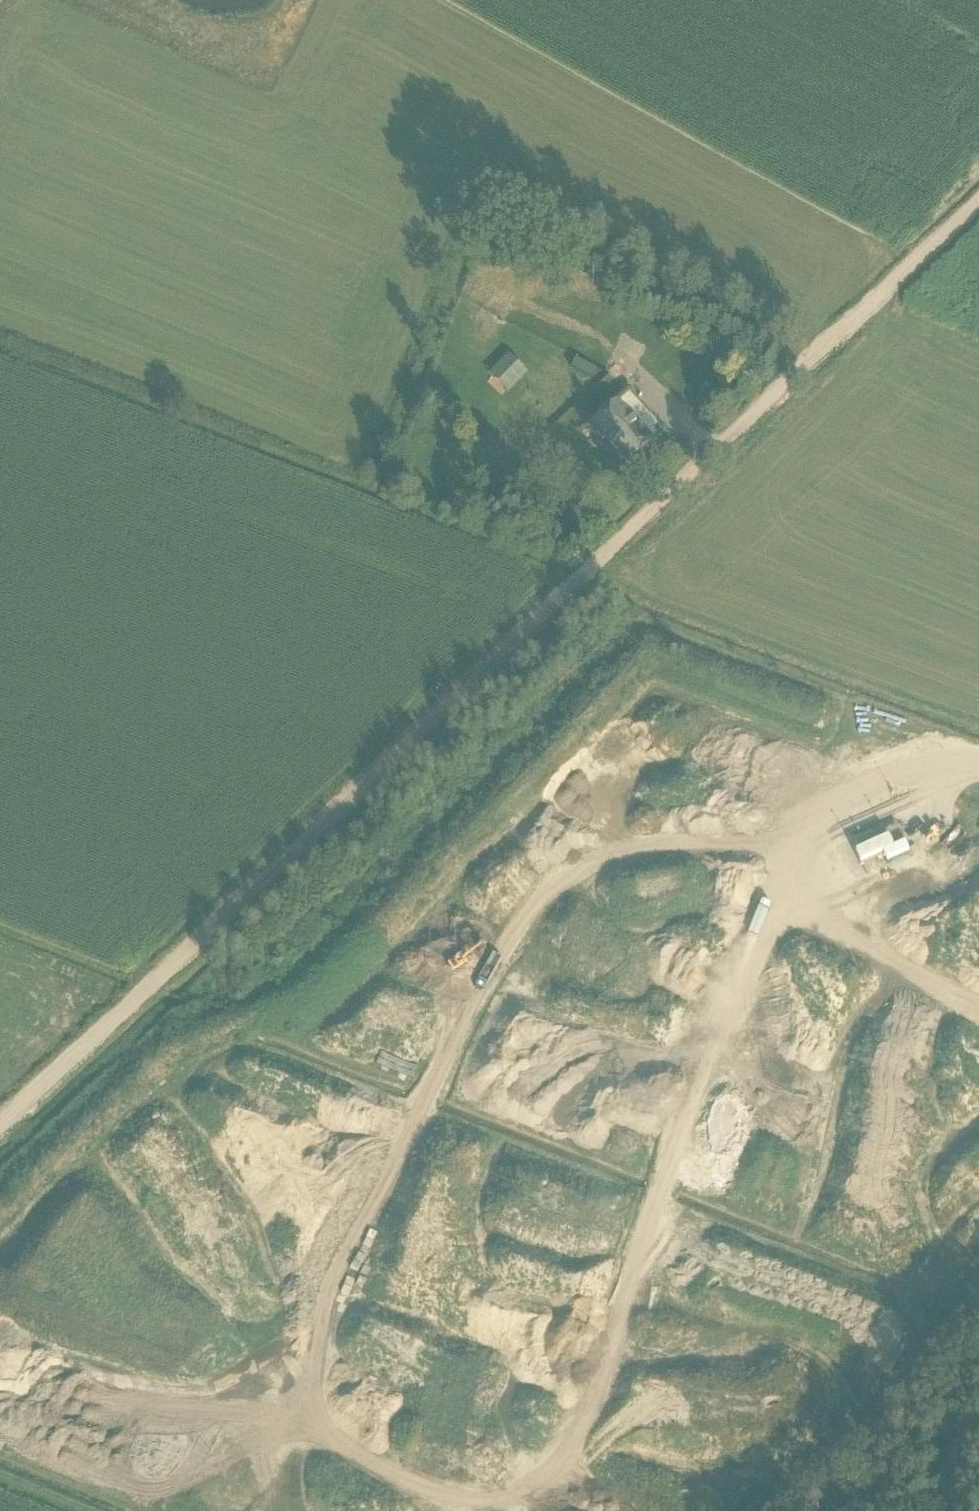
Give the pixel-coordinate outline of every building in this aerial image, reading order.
[(507,323),(472,403),(480,407),(484,399),(481,398),(509,334),(511,335),(515,326),(507,323)] [(591,423),(615,448),(629,462),(663,429),(630,394),(618,405),(614,401),(591,423)]
